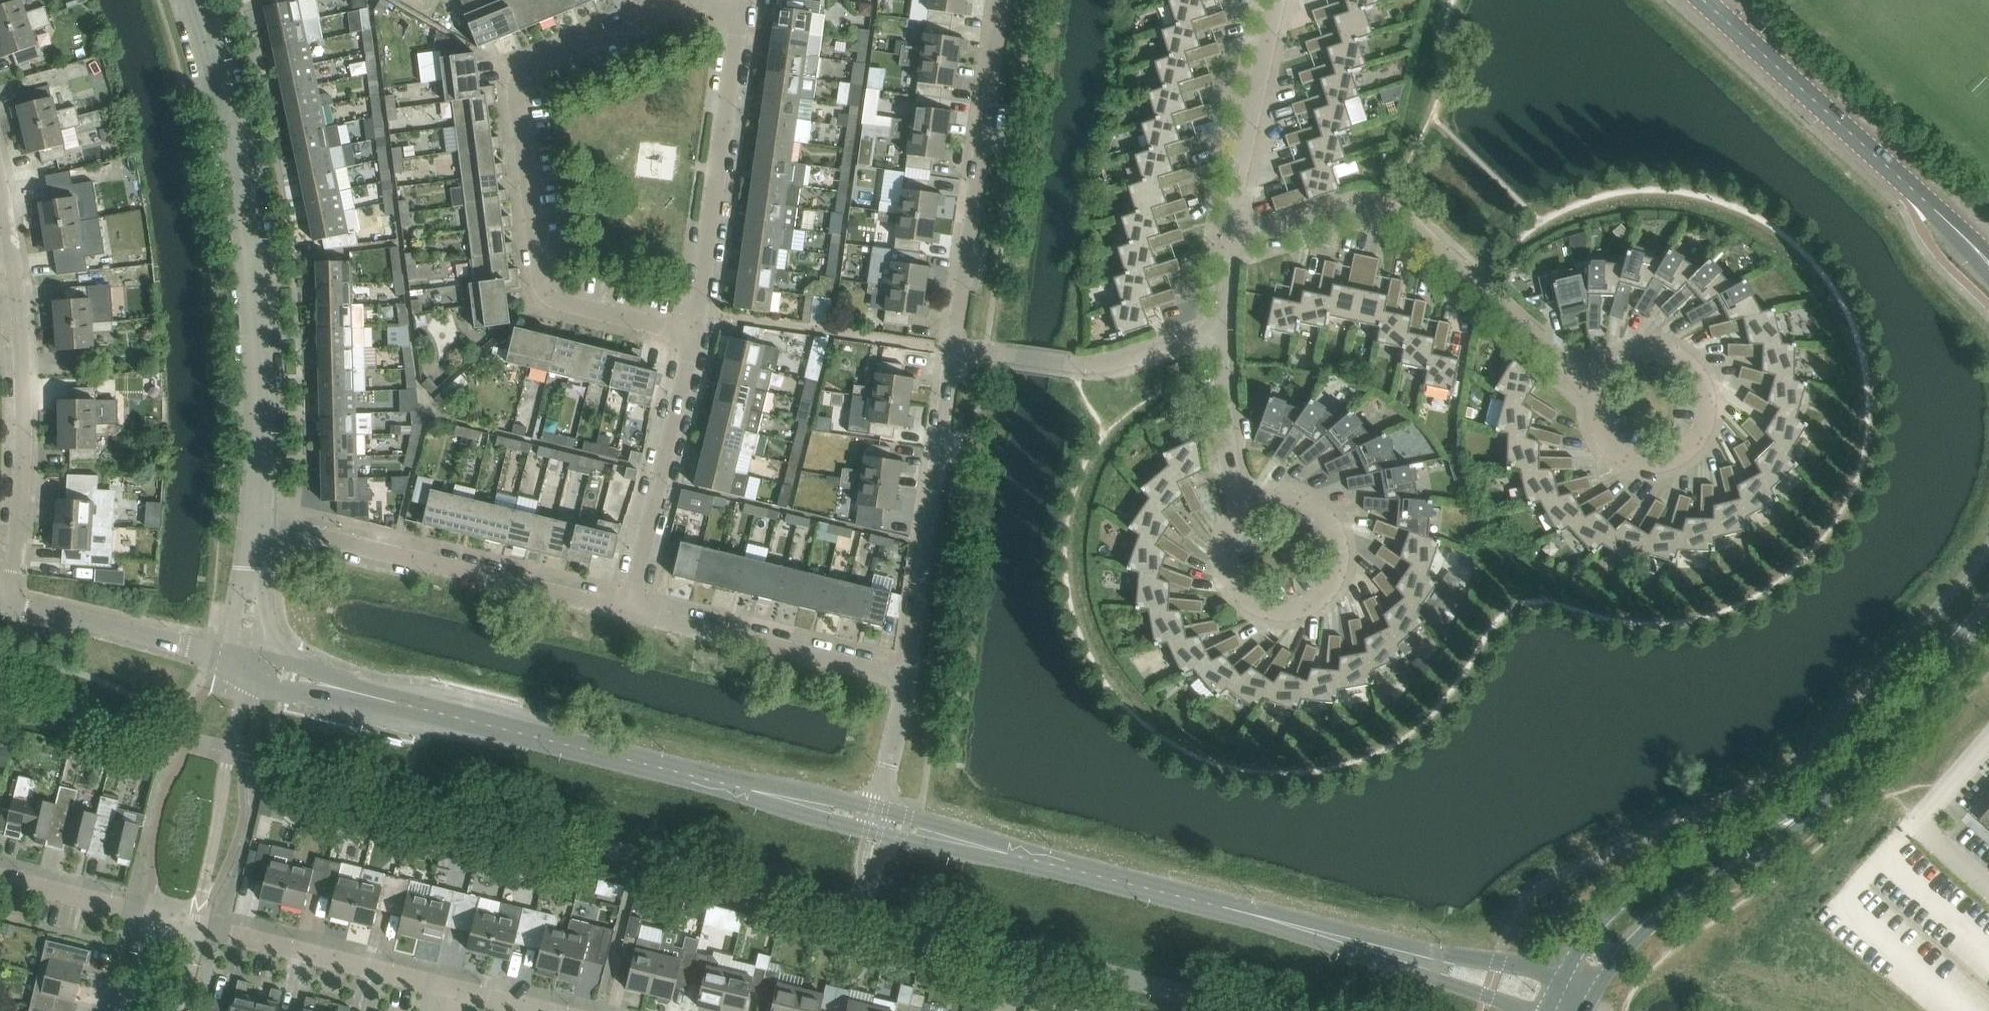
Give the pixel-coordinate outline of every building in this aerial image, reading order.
[(47,15),(44,6),(25,13),(21,0),(0,0),(0,32),(47,15)] [(265,7),(269,29),(318,18),(320,18),(316,0),(277,0),(277,4),(265,7)] [(375,10),(382,14),(389,3),(385,0),(380,0),(375,10)] [(485,6),(498,39),(518,31),(505,0),(500,0),(485,6)] [(518,31),(537,24),(528,0),(505,0),(518,31)] [(537,24),(555,16),(549,0),(528,0),(537,24)] [(555,16),(573,9),(570,0),(549,0),(555,16)] [(573,9),(592,1),(592,0),(570,0),(573,9)] [(773,29),(822,36),(825,15),(819,14),(821,2),(807,0),(781,0),(780,8),(776,7),(773,29)] [(953,13),(963,15),(963,14),(969,15),(970,5),(965,4),(965,0),(929,0),(927,9),(927,10),(928,10),(926,22),(951,25),(953,13)] [(1176,25),(1207,16),(1202,2),(1209,0),(1168,0),(1176,25)] [(1364,8),(1379,3),(1378,0),(1343,0),(1311,10),(1315,23),(1333,17),(1364,8)] [(859,3),(859,9),(863,15),(870,16),(871,4),(859,3)] [(466,14),(464,15),(478,48),(498,39),(485,6),(466,14)] [(370,30),(368,8),(360,10),(363,31),(370,30)] [(1326,48),(1357,39),(1373,34),(1364,8),(1333,17),(1337,31),(1305,42),(1309,54),(1326,48)] [(1225,11),(1207,16),(1176,25),(1160,30),(1169,57),(1200,47),(1196,33),(1229,23),(1225,11)] [(1777,25),(1777,24),(1783,17),(1776,11),(1769,18),(1777,25)] [(47,15),(0,32),(0,58),(3,57),(13,54),(17,65),(40,57),(36,45),(31,31),(51,25),(47,15)] [(318,18),(269,29),(274,50),(308,43),(323,39),(318,18)] [(958,49),(964,50),(965,40),(960,39),(949,37),(951,25),(926,22),(924,34),(922,48),(902,45),(900,55),(956,63),(958,49)] [(854,28),(852,40),(858,41),(867,43),(869,30),(854,28)] [(773,29),(770,51),(819,58),(822,36),(773,29)] [(370,30),(363,31),(364,43),(372,42),(370,30)] [(1319,79),(1351,70),(1366,65),(1357,39),(1326,48),(1331,62),(1298,73),(1302,85),(1319,79)] [(848,40),(847,47),(851,51),(857,52),(858,41),(852,40),(848,40)] [(857,52),(857,54),(865,55),(867,43),(858,41),(857,52)] [(1218,42),(1200,47),(1169,57),(1154,61),(1163,87),(1194,79),(1189,65),(1222,54),(1218,42)] [(278,71),(312,64),(308,43),(274,50),(278,71)] [(767,72),(802,77),(816,79),(819,58),(805,56),(770,51),(767,72)] [(478,75),(475,53),(440,58),(443,80),(478,75)] [(941,98),(943,86),(953,87),(959,88),(960,77),(954,77),(956,63),(900,55),(899,65),(919,68),(917,82),(918,82),(916,94),(941,98)] [(374,61),(366,62),(368,74),(376,73),(374,61)] [(853,62),(850,84),(853,84),(861,85),(864,64),(855,63),(853,62)] [(283,92),(317,85),(312,64),(278,71),(283,92)] [(1313,110),(1344,102),(1359,97),(1351,70),(1319,79),(1324,93),(1291,104),(1295,116),(1313,110)] [(767,72),(764,93),(799,98),(813,100),(816,79),(802,77),(767,72)] [(376,73),(368,74),(370,86),(377,85),(376,73)] [(1211,73),(1194,79),(1163,87),(1147,93),(1156,119),(1187,110),(1182,96),(1215,85),(1211,73)] [(478,75),(443,80),(446,102),(452,101),(494,95),(493,86),(480,88),(478,75)] [(853,84),(851,97),(859,98),(861,85),(853,84)] [(23,130),(78,116),(75,106),(56,111),(49,85),(25,91),(28,103),(18,106),(12,107),(15,117),(20,116),(23,130)] [(325,93),(319,94),(317,85),(283,92),(287,113),(321,106),(333,104),(331,96),(325,93)] [(764,93),(761,115),(810,122),(813,100),(799,98),(764,93)] [(394,94),(385,95),(387,108),(395,107),(394,94)] [(890,128),(946,136),(948,122),(954,123),(955,112),(950,112),(950,111),(939,110),(941,98),(916,94),(914,106),(912,121),(892,118),(890,128)] [(494,95),(452,101),(455,126),(490,122),(488,106),(496,105),(494,95)] [(1306,142),(1337,133),(1352,128),(1344,102),(1313,110),(1317,125),(1285,135),(1289,147),(1306,142)] [(380,104),(372,105),(373,117),(381,116),(380,104)] [(1205,104),(1187,110),(1156,119),(1141,124),(1149,150),(1180,141),(1176,127),(1208,116),(1205,104)] [(321,106),(287,113),(291,134),(326,127),(321,106)] [(116,108),(105,111),(107,117),(113,120),(119,119),(116,108)] [(396,108),(387,110),(389,122),(397,121),(396,108)] [(796,120),(761,115),(758,136),(793,141),(807,143),(810,122),(796,120)] [(848,115),(847,127),(855,128),(857,116),(848,115)] [(80,125),(78,116),(23,130),(27,143),(21,144),(24,154),(29,153),(39,151),(42,163),(54,160),(66,157),(63,145),(63,144),(60,130),(80,125)] [(381,116),(373,117),(375,128),(383,127),(381,116)] [(490,122),(455,126),(459,152),(493,148),(493,149),(501,148),(500,137),(492,137),(490,122)] [(869,122),(865,135),(880,139),(884,126),(869,122)] [(326,127),(291,134),(296,156),(341,146),(337,125),(326,127)] [(847,127),(845,139),(853,141),(855,128),(847,127)] [(906,167),(931,171),(932,159),(943,160),(948,160),(950,150),(944,149),(946,136),(890,128),(889,137),(909,140),(907,155),(906,167)] [(1299,173),(1331,164),(1346,159),(1337,133),(1306,142),(1311,156),(1278,166),(1282,178),(1299,173)] [(1198,135),(1180,141),(1149,150),(1134,155),(1142,181),(1174,172),(1169,158),(1202,148),(1198,135)] [(758,136),(755,157),(790,162),(793,141),(758,136)] [(341,146),(296,156),(300,177),(335,169),(346,167),(354,165),(350,144),(341,146)] [(385,147),(377,148),(379,160),(387,159),(385,147)] [(392,149),(394,162),(402,161),(401,148),(392,149)] [(493,148),(459,152),(462,178),(497,174),(497,175),(505,174),(503,163),(495,164),(493,149),(493,148)] [(858,153),(856,165),(871,167),(873,155),(858,153)] [(752,179),(800,186),(803,186),(806,165),(790,162),(755,157),(752,179)] [(842,157),(840,170),(849,171),(851,159),(842,157)] [(387,159),(379,160),(380,172),(388,171),(387,159)] [(402,161),(394,162),(395,175),(404,174),(402,161)] [(1275,211),(1339,190),(1331,164),(1299,173),(1304,187),(1271,198),(1275,211)] [(1191,167),(1174,172),(1142,181),(1127,186),(1136,212),(1167,203),(1162,189),(1195,179),(1191,167)] [(305,198),(339,191),(335,169),(300,177),(305,198)] [(840,170),(839,182),(847,183),(849,171),(840,170)] [(497,174),(462,178),(465,205),(500,201),(500,202),(508,201),(507,190),(499,191),(497,175),(497,174)] [(904,177),(903,189),(902,189),(900,204),(880,201),(879,210),(935,218),(936,205),(942,206),(943,195),(938,195),(938,194),(928,193),(929,181),(904,177)] [(752,179),(749,200),(797,207),(800,186),(752,179)] [(43,227),(98,218),(97,208),(77,211),(73,184),(60,186),(48,188),(50,201),(40,202),(40,203),(34,204),(36,214),(41,213),(43,227)] [(383,190),(384,202),(392,201),(391,189),(383,190)] [(339,191),(305,198),(309,219),(343,212),(343,211),(339,191)] [(837,191),(834,212),(843,214),(846,192),(837,191)] [(1184,198),(1167,203),(1136,212),(1120,217),(1129,243),(1160,235),(1156,220),(1188,210),(1184,198)] [(749,200),(746,222),(794,228),(797,207),(749,200)] [(392,201),(384,202),(386,215),(393,214),(394,214),(392,201)] [(399,202),(400,215),(409,214),(407,201),(399,202)] [(500,201),(465,205),(469,231),(503,227),(504,228),(511,227),(510,216),(502,217),(500,202),(500,201)] [(343,212),(309,219),(314,241),(323,239),(326,249),(358,242),(355,231),(359,230),(354,209),(343,211),(343,212)] [(933,232),(935,218),(879,210),(877,220),(897,223),(895,237),(895,238),(896,238),(894,250),(919,253),(921,241),(931,243),(931,242),(937,243),(938,233),(933,232)] [(832,212),(829,233),(831,234),(840,235),(843,214),(834,212),(832,212)] [(386,215),(376,217),(378,229),(382,228),(383,237),(395,235),(393,214),(386,215)] [(409,214),(400,215),(402,228),(411,227),(409,214)] [(100,227),(98,218),(43,227),(46,240),(40,241),(42,251),(47,250),(47,251),(58,249),(60,261),(84,257),(82,245),(80,230),(100,227)] [(743,243),(778,248),(791,250),(794,228),(746,222),(743,243)] [(503,227),(469,231),(472,257),(507,253),(507,255),(515,253),(513,242),(505,243),(504,228),(503,227)] [(1181,228),(1160,235),(1129,243),(1117,247),(1125,273),(1156,265),(1152,251),(1184,240),(1181,228)] [(831,234),(828,255),(837,256),(840,235),(831,234)] [(743,243),(740,264),(775,269),(778,248),(743,243)] [(398,246),(389,247),(394,283),(403,282),(398,246)] [(894,250),(892,262),(890,276),(870,274),(868,283),(924,291),(926,278),(932,278),(933,268),(928,267),(917,265),(919,253),(894,250)] [(1663,285),(1675,293),(1699,269),(1668,250),(1661,261),(1645,290),(1634,308),(1645,315),(1663,285)] [(1631,286),(1645,290),(1661,261),(1627,251),(1623,263),(1615,295),(1609,316),(1622,319),(1631,286)] [(414,252),(405,253),(407,266),(416,265),(414,252)] [(507,253),(472,257),(475,283),(518,277),(517,268),(509,269),(507,255),(507,253)] [(1333,284),(1327,316),(1353,321),(1367,256),(1354,253),(1347,287),(1333,284)] [(828,255),(826,268),(836,269),(837,256),(828,255)] [(1367,256),(1353,321),(1379,327),(1387,295),(1373,292),(1380,259),(1367,256)] [(1177,258),(1156,265),(1125,273),(1113,277),(1122,304),(1153,295),(1148,281),(1181,270),(1177,258)] [(1303,291),(1297,323),(1324,328),(1327,316),(1333,284),(1337,263),(1325,260),(1317,294),(1303,291)] [(1699,269),(1675,293),(1660,307),(1669,316),(1694,293),(1704,303),(1733,286),(1708,260),(1699,269)] [(317,284),(352,283),(351,261),(350,261),(316,262),(317,284)] [(1587,275),(1587,308),(1587,329),(1600,330),(1601,295),(1615,295),(1623,263),(1587,262),(1587,265),(1587,275)] [(740,264),(737,286),(772,291),(773,281),(786,283),(788,271),(775,269),(740,264)] [(416,265),(407,266),(409,279),(417,278),(416,265)] [(1573,312),(1587,308),(1587,275),(1587,265),(1550,274),(1550,275),(1538,278),(1546,309),(1547,309),(1545,303),(1556,300),(1563,328),(1576,324),(1573,312)] [(1266,329),(1295,335),(1297,323),(1303,291),(1307,270),(1295,267),(1288,300),(1273,297),(1266,329)] [(832,299),(835,278),(821,276),(818,297),(832,299)] [(469,284),(472,306),(507,301),(506,289),(519,287),(518,277),(475,283),(469,284)] [(1387,295),(1379,327),(1376,343),(1403,348),(1411,317),(1396,314),(1404,280),(1391,277),(1387,295)] [(1722,308),(1729,321),(1761,312),(1743,280),(1733,286),(1704,303),(1686,313),(1692,325),(1722,308)] [(404,294),(403,282),(394,283),(395,295),(404,294)] [(317,284),(317,306),(352,305),(352,283),(317,284)] [(922,305),(924,291),(868,283),(867,293),(887,296),(885,310),(884,323),(909,326),(910,314),(921,316),(921,315),(927,316),(928,306),(922,305)] [(54,301),(48,302),(49,312),(55,312),(56,325),(111,321),(109,284),(64,288),(65,300),(54,301)] [(772,291),(737,286),(734,308),(769,313),(772,291)] [(1173,288),(1153,295),(1122,304),(1109,308),(1119,336),(1149,325),(1145,311),(1177,300),(1173,288)] [(828,325),(832,299),(818,297),(814,297),(811,323),(828,325)] [(420,299),(411,300),(413,313),(422,312),(420,299)] [(1411,317),(1403,348),(1400,364),(1427,370),(1435,338),(1420,335),(1427,302),(1415,299),(1411,317)] [(507,301),(472,306),(475,328),(510,324),(510,323),(507,301)] [(363,305),(352,305),(317,306),(318,327),(363,326),(363,305)] [(1761,312),(1729,321),(1708,326),(1712,338),(1745,330),(1748,344),(1782,344),(1773,309),(1761,312)] [(407,313),(397,314),(399,327),(408,325),(407,313)] [(1435,338),(1427,370),(1423,385),(1452,391),(1459,360),(1444,356),(1451,323),(1438,320),(1435,338)] [(112,331),(111,321),(56,325),(57,339),(51,340),(52,350),(58,350),(68,349),(69,361),(94,359),(92,347),(93,347),(92,332),(112,331)] [(408,325),(399,327),(401,347),(411,346),(408,325)] [(745,325),(741,340),(757,344),(761,328),(745,325)] [(318,349),(354,348),(364,348),(363,326),(318,327),(318,349)] [(515,327),(506,362),(527,367),(535,332),(515,327)] [(535,332),(527,367),(548,372),(556,337),(535,332)] [(556,337),(548,372),(568,377),(576,342),(556,337)] [(780,349),(765,345),(757,344),(741,340),(730,337),(725,359),(773,370),(775,371),(780,349)] [(576,342),(568,377),(589,382),(597,347),(576,342)] [(1762,357),(1761,371),(1793,380),(1794,344),(1782,344),(1748,344),(1727,344),(1727,356),(1762,357)] [(1505,395),(1534,412),(1552,423),(1558,412),(1529,394),(1537,381),(1502,345),(1501,346),(1503,347),(1513,356),(1512,357),(1513,358),(1494,389),(1505,395)] [(411,346),(401,347),(404,369),(406,369),(414,368),(411,346)] [(597,347),(589,382),(610,387),(618,352),(597,347)] [(318,349),(319,371),(354,370),(364,369),(364,348),(354,348),(318,349)] [(618,352),(610,387),(629,392),(631,392),(637,367),(638,368),(642,350),(633,348),(631,355),(618,352)] [(773,370),(725,359),(720,380),(768,391),(773,370)] [(874,388),(854,385),(853,394),(909,402),(911,389),(916,389),(918,379),(912,378),(902,377),(903,364),(878,361),(877,373),(876,373),(874,388)] [(1181,373),(1177,363),(1167,366),(1170,377),(1181,373)] [(1771,387),(1767,401),(1796,418),(1806,383),(1793,380),(1761,371),(1741,366),(1738,378),(1771,387)] [(629,392),(627,402),(630,402),(650,407),(659,373),(638,368),(637,367),(631,392),(629,392)] [(406,382),(415,381),(414,368),(406,369),(404,369),(406,382)] [(364,369),(354,370),(319,371),(320,392),(355,391),(365,391),(364,369)] [(431,394),(437,388),(429,378),(422,384),(431,394)] [(805,378),(800,399),(812,402),(817,381),(810,379),(805,378)] [(768,391),(720,380),(715,401),(763,412),(768,391)] [(450,385),(441,392),(450,402),(458,394),(450,385)] [(1285,438),(1302,410),(1269,398),(1272,390),(1260,386),(1250,415),(1251,415),(1253,410),(1263,413),(1254,441),(1267,445),(1271,433),(1285,438)] [(60,425),(115,424),(115,414),(95,414),(95,387),(70,387),(70,400),(60,400),(54,400),(54,411),(60,411),(60,425)] [(407,389),(398,389),(399,412),(410,412),(419,411),(416,389),(407,389)] [(320,392),(320,414),(355,413),(355,391),(320,392)] [(1796,418),(1767,401),(1749,391),(1742,402),(1772,419),(1764,432),(1788,455),(1807,424),(1796,418)] [(435,398),(443,408),(450,402),(441,392),(435,398)] [(907,416),(909,402),(853,394),(851,404),(872,407),(869,422),(870,422),(868,434),(893,437),(895,425),(905,427),(905,426),(911,427),(912,417),(907,416)] [(1530,426),(1534,412),(1505,395),(1495,430),(1507,434),(1539,442),(1559,448),(1563,435),(1530,426)] [(807,423),(812,402),(800,399),(795,420),(807,423)] [(1315,443),(1339,420),(1310,400),(1303,410),(1302,410),(1285,438),(1273,455),(1283,463),(1303,434),(1315,443)] [(763,412),(715,401),(710,422),(758,433),(763,412)] [(419,411),(410,412),(412,424),(421,423),(419,411)] [(1343,455),(1372,439),(1349,412),(1340,420),(1339,420),(1315,443),(1299,456),(1307,466),(1334,444),(1343,455)] [(320,414),(321,435),(356,434),(355,413),(320,414)] [(1764,450),(1754,460),(1771,489),(1797,464),(1788,455),(1764,432),(1749,417),(1740,426),(1764,450)] [(710,422),(705,443),(739,451),(754,455),(759,434),(758,433),(710,422)] [(515,423),(512,433),(525,436),(527,426),(515,423)] [(115,434),(115,424),(60,425),(60,438),(54,438),(54,449),(60,449),(70,449),(70,461),(95,461),(94,449),(95,449),(95,434),(115,434)] [(466,438),(469,428),(456,425),(454,435),(466,438)] [(481,432),(469,428),(466,438),(479,441),(481,432)] [(541,440),(553,443),(556,433),(543,430),(541,440)] [(796,430),(793,442),(802,444),(805,432),(796,430)] [(568,436),(556,433),(553,443),(565,446),(568,436)] [(321,457),(357,456),(356,434),(321,435),(321,457)] [(1367,474),(1399,466),(1384,434),(1372,440),(1372,439),(1343,455),(1324,464),(1329,475),(1361,460),(1367,474)] [(1519,470),(1552,469),(1573,470),(1573,457),(1539,456),(1539,442),(1507,434),(1506,470),(1519,470)] [(496,445),(507,448),(510,439),(498,436),(496,445)] [(1162,454),(1168,465),(1183,495),(1192,514),(1204,508),(1189,477),(1203,471),(1196,438),(1162,454)] [(510,439),(507,448),(520,451),(522,442),(510,439)] [(584,440),(582,450),(590,452),(594,453),(596,443),(592,442),(584,440)] [(408,442),(406,453),(415,456),(417,444),(408,442)] [(797,465),(802,444),(793,442),(788,463),(797,465)] [(1749,478),(1736,485),(1745,517),(1777,500),(1771,489),(1754,460),(1743,442),(1732,448),(1749,478)] [(596,443),(594,453),(607,456),(609,446),(596,443)] [(739,451),(705,443),(700,464),(734,472),(739,451)] [(863,471),(842,468),(841,478),(897,485),(899,472),(904,472),(906,462),(900,461),(890,460),(892,447),(867,444),(865,456),(863,471)] [(537,455),(549,458),(552,449),(539,446),(537,455)] [(552,449),(549,458),(562,461),(564,452),(552,449)] [(629,461),(639,464),(641,455),(642,453),(631,451),(629,461)] [(406,453),(403,465),(412,467),(415,456),(406,453)] [(573,454),(570,464),(590,468),(592,459),(573,454)] [(321,457),(322,479),(357,478),(357,456),(321,457)] [(592,459),(590,468),(603,472),(605,462),(592,459)] [(797,465),(788,463),(783,484),(792,486),(797,465)] [(749,476),(734,472),(700,464),(694,485),(744,497),(749,476)] [(1385,498),(1418,499),(1412,464),(1399,467),(1399,466),(1367,474),(1346,477),(1348,490),(1382,484),(1385,498)] [(1172,504),(1183,495),(1168,465),(1140,488),(1148,498),(1171,523),(1184,539),(1194,530),(1172,504)] [(1745,517),(1736,485),(1731,465),(1719,468),(1727,501),(1713,505),(1713,538),(1748,530),(1745,517)] [(635,480),(636,479),(638,470),(627,467),(625,478),(635,480)] [(1556,483),(1552,469),(1519,470),(1527,505),(1540,502),(1572,493),(1592,488),(1589,475),(1556,483)] [(367,477),(357,478),(322,479),(323,501),(337,501),(338,514),(369,522),(369,500),(372,499),(372,490),(368,490),(367,477)] [(841,478),(840,487),(860,490),(858,505),(856,525),(880,531),(883,508),(894,510),(894,509),(899,510),(901,500),(895,499),(897,485),(841,478)] [(787,508),(792,486),(783,484),(778,505),(787,508)] [(1700,518),(1685,518),(1677,550),(1713,551),(1713,538),(1713,505),(1713,484),(1701,484),(1700,518)] [(52,499),(51,509),(57,510),(56,524),(112,527),(113,499),(109,499),(109,490),(94,489),(69,487),(68,500),(57,499),(52,499)] [(713,505),(713,504),(715,496),(682,488),(677,508),(710,516),(712,505),(713,505)] [(427,505),(422,524),(443,529),(452,494),(431,489),(427,505)] [(1568,527),(1597,510),(1615,500),(1609,489),(1579,505),(1572,493),(1540,502),(1557,533),(1568,527)] [(452,494),(443,529),(464,534),(472,499),(452,494)] [(1677,550),(1685,518),(1691,498),(1679,494),(1669,527),(1656,523),(1639,552),(1674,562),(1677,550)] [(552,496),(548,515),(560,517),(563,498),(552,496)] [(724,507),(726,499),(715,496),(713,504),(724,507)] [(1396,526),(1428,536),(1431,501),(1418,500),(1418,499),(1385,498),(1364,496),(1363,509),(1397,512),(1396,526)] [(1606,520),(1597,510),(1568,527),(1593,553),(1602,544),(1625,520),(1640,506),(1631,497),(1606,520)] [(1171,523),(1148,498),(1128,528),(1139,535),(1166,553),(1184,565),(1191,554),(1163,535),(1171,523)] [(1638,528),(1625,520),(1602,544),(1633,563),(1639,552),(1656,523),(1666,505),(1655,498),(1638,528)] [(472,499),(464,534),(485,539),(493,504),(472,499)] [(493,504),(485,539),(506,544),(514,509),(493,504)] [(742,511),(755,514),(757,507),(744,504),(742,511)] [(757,507),(755,514),(766,517),(768,509),(757,507)] [(514,509),(506,544),(526,549),(535,515),(514,509)] [(784,522),(797,525),(799,517),(786,514),(784,522)] [(535,515),(526,549),(547,554),(556,520),(535,515)] [(799,517),(797,525),(808,527),(809,519),(799,517)] [(1400,556),(1428,574),(1440,541),(1428,537),(1428,536),(1396,526),(1377,519),(1372,531),(1404,543),(1400,556)] [(556,520),(547,554),(568,559),(577,525),(556,520)] [(597,530),(591,554),(593,555),(613,560),(621,525),(601,520),(598,520),(596,529),(597,530)] [(784,522),(782,531),(794,534),(796,525),(784,522)] [(49,537),(49,547),(54,548),(65,549),(64,561),(88,563),(109,565),(112,527),(56,524),(55,537),(49,537)] [(826,532),(839,535),(840,527),(828,524),(826,532)] [(577,525),(568,559),(581,562),(579,570),(588,572),(593,555),(591,554),(597,530),(596,529),(577,525)] [(851,538),(852,530),(840,527),(839,535),(851,538)] [(869,542),(881,545),(882,537),(871,534),(869,542)] [(1166,553),(1139,535),(1126,569),(1138,573),(1170,583),(1190,590),(1194,578),(1162,566),(1166,553)] [(894,540),(882,537),(881,545),(892,548),(894,540)] [(681,541),(678,552),(672,576),(694,581),(702,547),(681,541)] [(669,544),(666,556),(676,558),(679,546),(669,544)] [(1395,587),(1417,611),(1438,582),(1427,575),(1428,574),(1400,556),(1382,545),(1375,555),(1403,575),(1395,587)] [(694,581),(715,586),(723,552),(702,547),(694,581)] [(723,552),(715,586),(736,591),(744,557),(723,552)] [(736,591),(757,596),(765,562),(744,557),(736,591)] [(757,596),(778,601),(786,567),(765,562),(757,596)] [(786,567),(778,601),(799,606),(807,572),(786,567)] [(97,571),(97,580),(122,583),(122,581),(115,580),(116,572),(97,571)] [(1383,614),(1398,644),(1425,621),(1417,611),(1395,587),(1382,571),(1372,579),(1394,605),(1383,614)] [(799,606),(820,611),(828,577),(807,572),(799,606)] [(1170,583),(1138,573),(1135,609),(1148,610),(1181,611),(1202,613),(1203,600),(1169,597),(1170,583)] [(828,577),(820,611),(841,617),(849,582),(828,577)] [(841,617),(862,622),(870,587),(849,582),(841,617)] [(884,627),(886,615),(899,618),(902,595),(892,592),(870,587),(862,622),(884,627)] [(1364,638),(1371,671),(1404,656),(1398,644),(1383,614),(1374,596),(1362,601),(1377,632),(1364,638)] [(1181,611),(1148,610),(1154,645),(1167,643),(1199,636),(1220,632),(1217,619),(1184,626),(1181,611)] [(1340,657),(1338,690),(1373,683),(1371,671),(1364,638),(1360,618),(1348,620),(1354,654),(1340,657)] [(1199,636),(1167,643),(1182,675),(1194,670),(1223,655),(1242,646),(1236,634),(1205,649),(1199,636)] [(1311,668),(1301,699),(1337,702),(1338,690),(1340,657),(1341,636),(1329,635),(1326,669),(1311,668)] [(1223,655),(1194,670),(1217,697),(1226,689),(1227,689),(1251,667),(1267,653),(1259,643),(1232,666),(1223,655)] [(1281,671),(1263,699),(1297,711),(1301,699),(1311,668),(1318,648),(1306,644),(1295,676),(1281,671)] [(1251,667),(1227,689),(1256,709),(1263,699),(1281,671),(1293,654),(1282,647),(1263,675),(1251,667)] [(1422,658),(1412,665),(1420,676),(1430,670),(1422,658)] [(11,748),(0,746),(0,765),(6,767),(11,748)] [(5,832),(4,835),(22,840),(24,833),(41,837),(40,842),(46,843),(45,845),(46,846),(61,786),(60,786),(56,804),(32,799),(37,780),(19,776),(11,810),(5,832)] [(87,856),(102,796),(101,796),(97,814),(73,809),(78,790),(61,786),(46,846),(63,850),(65,843),(82,847),(81,852),(87,853),(87,856)] [(271,816),(276,797),(263,793),(258,813),(271,816)] [(129,866),(139,825),(115,819),(119,800),(102,796),(87,856),(105,860),(106,853),(119,856),(117,862),(128,865),(128,866),(129,866)] [(1978,819),(1988,828),(1988,806),(1978,819)] [(11,810),(3,808),(0,820),(0,831),(5,832),(11,810)] [(346,816),(342,831),(355,834),(359,819),(346,816)] [(282,903),(291,864),(295,849),(273,844),(273,846),(260,843),(252,874),(265,877),(260,898),(282,903)] [(313,870),(291,864),(282,903),(304,909),(309,888),(321,891),(329,860),(316,857),(313,870)] [(329,915),(351,920),(360,881),(364,866),(343,860),(342,863),(329,860),(321,891),(334,894),(329,915)] [(390,908),(398,877),(385,873),(382,886),(360,881),(351,920),(373,926),(378,905),(390,908)] [(420,937),(429,898),(432,884),(411,878),(411,880),(398,877),(390,908),(403,911),(398,932),(420,937)] [(433,883),(432,884),(429,898),(420,937),(441,943),(447,921),(459,925),(467,893),(454,890),(454,888),(433,883)] [(615,884),(612,895),(621,897),(623,886),(615,884)] [(467,893),(459,925),(472,928),(471,932),(467,949),(488,954),(498,915),(500,905),(501,902),(467,893)] [(673,897),(669,911),(682,914),(686,900),(673,897)] [(528,941),(536,910),(523,907),(522,910),(500,905),(498,915),(488,954),(510,959),(516,938),(528,941)] [(716,909),(709,913),(713,920),(720,917),(716,909)] [(556,970),(558,971),(567,932),(555,929),(558,920),(555,915),(536,910),(528,941),(541,945),(536,966),(539,966),(538,973),(553,976),(556,970)] [(638,938),(643,919),(630,916),(619,958),(632,961),(625,987),(649,993),(661,944),(660,944),(638,938)] [(577,976),(579,976),(584,955),(606,961),(614,929),(570,919),(567,932),(558,971),(559,971),(559,978),(574,981),(577,976)] [(16,926),(3,923),(1,933),(13,936),(16,926)] [(38,973),(79,983),(84,963),(88,964),(91,951),(47,940),(38,973)] [(661,944),(649,993),(658,995),(658,998),(659,1001),(667,1003),(669,1001),(670,998),(672,999),(675,988),(678,973),(691,976),(696,952),(684,949),(684,948),(673,945),(661,942),(660,944),(661,944)] [(696,952),(691,976),(703,979),(701,985),(696,1005),(720,1010),(729,972),(717,969),(718,963),(713,956),(712,956),(709,956),(696,952)] [(921,960),(918,970),(930,973),(933,963),(921,960)] [(720,1010),(722,1010),(744,1010),(749,990),(762,993),(767,970),(755,967),(752,977),(729,972),(720,1010)] [(762,993),(774,996),(770,1010),(795,1010),(800,989),(777,983),(780,973),(767,970),(762,993)] [(47,1010),(77,1010),(78,1006),(74,1005),(79,983),(38,973),(30,1007),(47,1010)] [(209,1010),(254,1010),(257,995),(246,992),(249,982),(238,979),(233,1002),(212,997),(209,1010)] [(795,1010),(820,1010),(820,1008),(833,1010),(838,987),(826,984),(823,995),(800,989),(795,1010)] [(870,1010),(908,1010),(912,993),(912,992),(914,987),(901,984),(897,1002),(874,997),(871,1006),(870,1010)] [(833,1010),(835,1010),(870,1010),(871,1006),(848,1001),(851,990),(838,987),(833,1010)] [(254,1010),(277,1010),(282,990),(271,988),(269,998),(257,995),(254,1010)] [(908,1010),(921,1010),(925,996),(912,993),(910,1005),(908,1010)] [(314,1009),(317,999),(306,996),(303,1010),(322,1010),(314,1009)]
